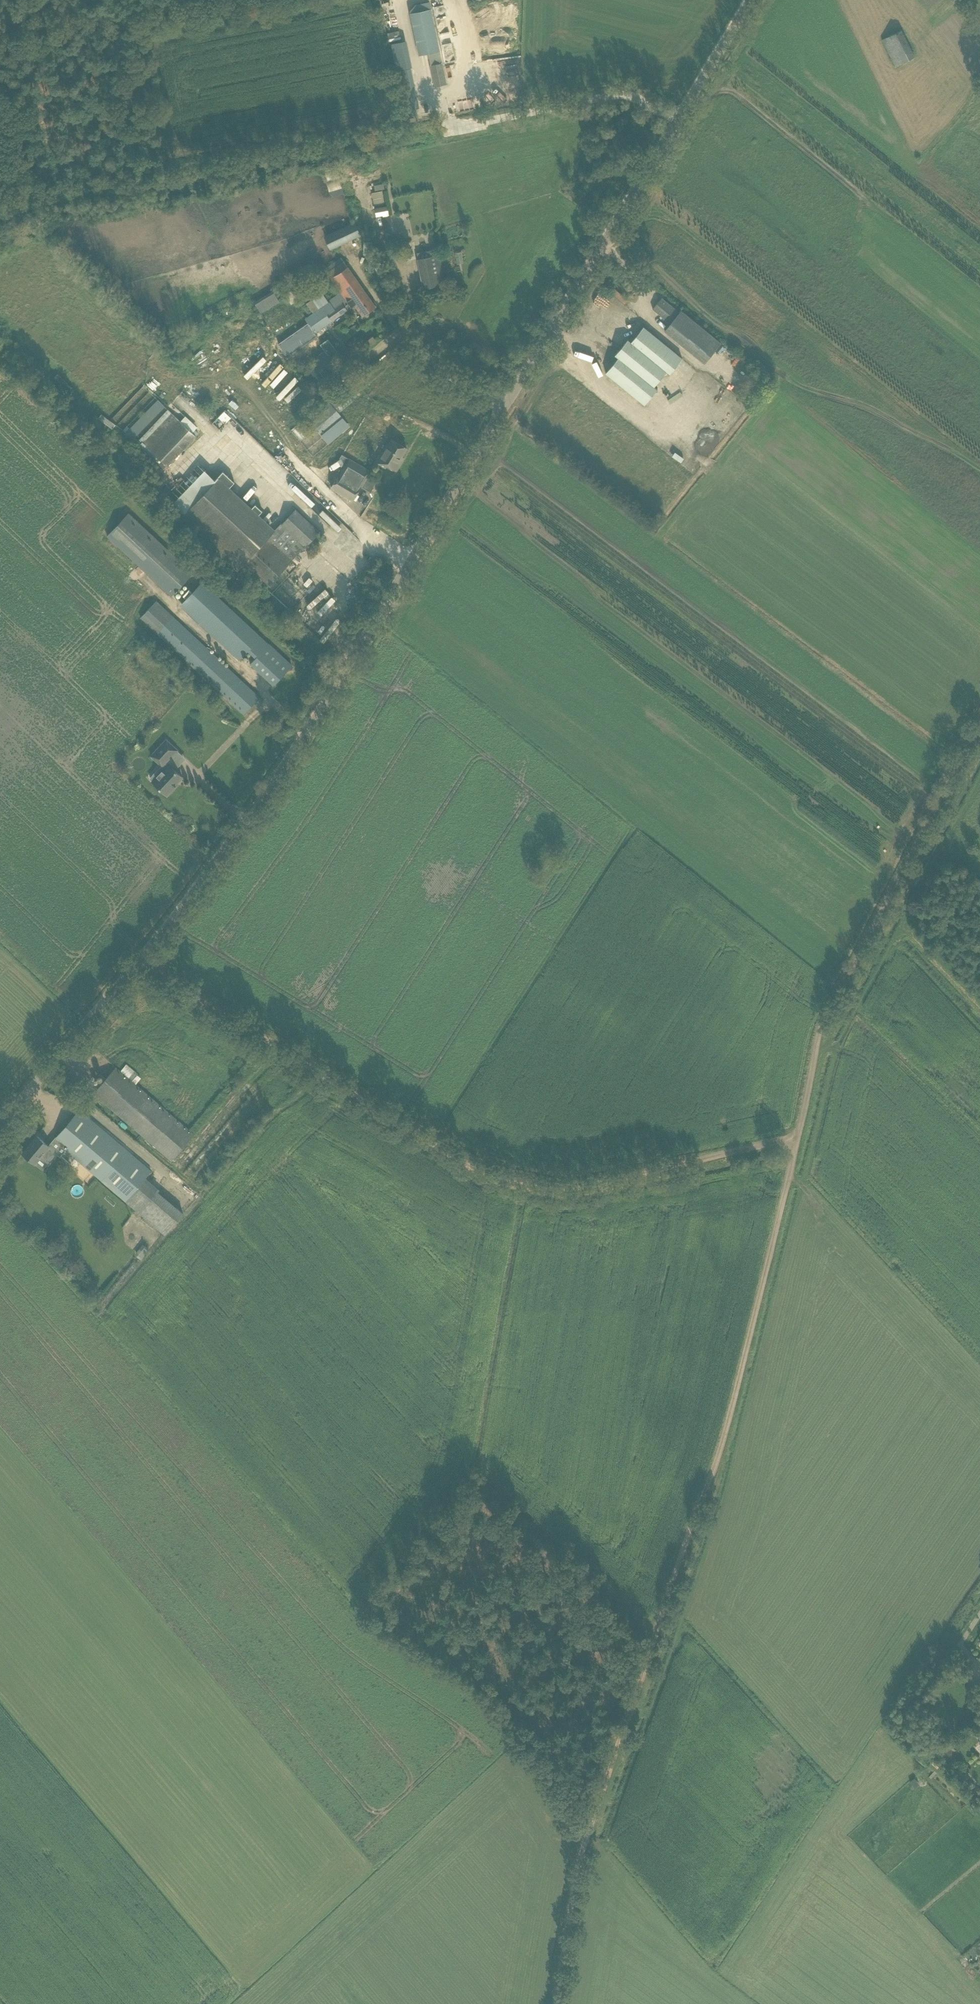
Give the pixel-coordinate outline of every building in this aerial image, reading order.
[(410,13),(419,55),(428,53),(430,65),(435,86),(446,84),(444,74),(439,50),(430,8),(410,13)] [(915,56),(901,29),(882,39),(895,66),(915,56)] [(405,109),(407,118),(418,116),(415,106),(405,109)] [(374,191),(375,204),(385,203),(385,191),(374,191)] [(387,205),(375,208),(376,216),(383,215),(388,214),(387,205)] [(388,214),(383,215),(388,242),(396,241),(391,213),(388,214)] [(332,248),(365,234),(359,220),(326,235),(332,248)] [(418,259),(423,288),(444,284),(438,255),(418,259)] [(309,317),(311,321),(313,324),(326,316),(330,322),(355,304),(363,316),(376,307),(341,257),(325,269),(342,293),(328,303),(321,293),(306,304),(312,313),(309,317)] [(277,291),(256,299),(261,310),(281,303),(277,291)] [(625,303),(629,300),(620,291),(617,294),(625,303)] [(670,323),(665,330),(672,336),(705,362),(721,342),(681,311),(679,313),(669,305),(661,299),(653,309),(670,323)] [(401,304),(391,310),(396,317),(406,311),(401,304)] [(406,324),(401,328),(408,337),(415,332),(417,330),(410,321),(406,324)] [(643,327),(631,342),(666,371),(669,374),(682,358),(651,333),(643,327)] [(274,341),(282,355),(303,344),(295,330),(274,341)] [(615,355),(618,358),(618,357),(654,387),(654,386),(666,371),(631,342),(628,339),(615,355)] [(328,340),(321,345),(325,351),(327,349),(332,356),(337,352),(328,340)] [(325,351),(308,364),(315,373),(334,359),(332,356),(327,349),(325,351)] [(618,357),(618,358),(605,373),(613,379),(644,405),(657,389),(654,386),(654,387),(618,357)] [(273,358),(258,378),(274,389),(272,392),(288,404),(301,387),(296,384),(300,378),(273,358)] [(344,378),(339,382),(343,386),(348,382),(344,378)] [(246,392),(241,397),(259,417),(264,413),(246,392)] [(316,426),(329,443),(351,427),(339,409),(316,426)] [(166,418),(143,443),(159,457),(155,461),(164,470),(168,465),(168,466),(191,441),(196,436),(196,435),(198,432),(195,429),(192,432),(172,413),(166,418)] [(115,425),(101,414),(98,418),(112,429),(115,425)] [(375,463),(376,463),(384,468),(386,465),(396,471),(401,462),(399,460),(406,448),(392,439),(384,453),(382,451),(375,463)] [(342,469),(340,474),(331,487),(353,500),(361,487),(372,493),(381,477),(342,455),(339,459),(337,461),(342,469)] [(181,517),(238,570),(242,565),(266,588),(319,531),(295,510),(282,524),(281,523),(272,533),(256,518),(262,510),(255,504),(249,511),(229,493),(232,490),(229,488),(234,482),(223,471),(215,480),(205,470),(172,504),(183,515),(181,517)] [(129,513),(107,536),(171,596),(193,573),(129,513)] [(250,663),(266,678),(273,685),(292,665),(285,659),(269,644),(204,583),(182,607),(238,661),(248,651),(255,658),(250,663)] [(236,707),(244,714),(254,702),(258,705),(263,700),(255,693),(238,677),(172,616),(156,602),(141,619),(156,633),(223,694),(236,707)] [(152,781),(154,783),(167,795),(178,783),(177,782),(182,777),(166,762),(177,750),(166,739),(151,756),(164,768),(152,781)] [(90,1096),(97,1102),(98,1100),(104,1106),(106,1104),(171,1160),(194,1134),(148,1094),(116,1067),(90,1096)] [(79,1110),(54,1140),(65,1149),(60,1155),(75,1168),(82,1174),(87,1168),(103,1181),(126,1201),(143,1179),(151,1171),(87,1116),(79,1110)] [(48,1145),(37,1136),(23,1153),(35,1163),(40,1157),(47,1163),(59,1149),(51,1143),(48,1145)]
